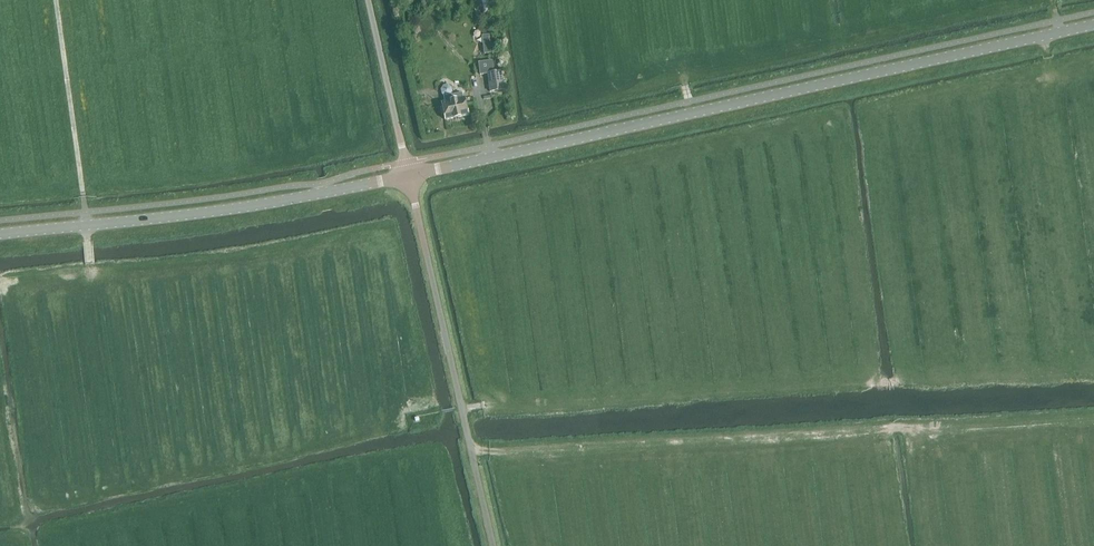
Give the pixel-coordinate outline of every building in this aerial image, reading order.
[(487,73),(493,72),(492,62),(480,63),(482,75),(488,74),(487,73)] [(487,73),(488,74),(490,91),(503,89),(501,71),(493,72),(487,73)] [(445,102),(441,103),(445,120),(468,115),(464,97),(462,98),(461,93),(451,96),(450,94),(452,92),(451,88),(447,85),(443,86),(441,90),(442,94),(444,95),(445,102)]
